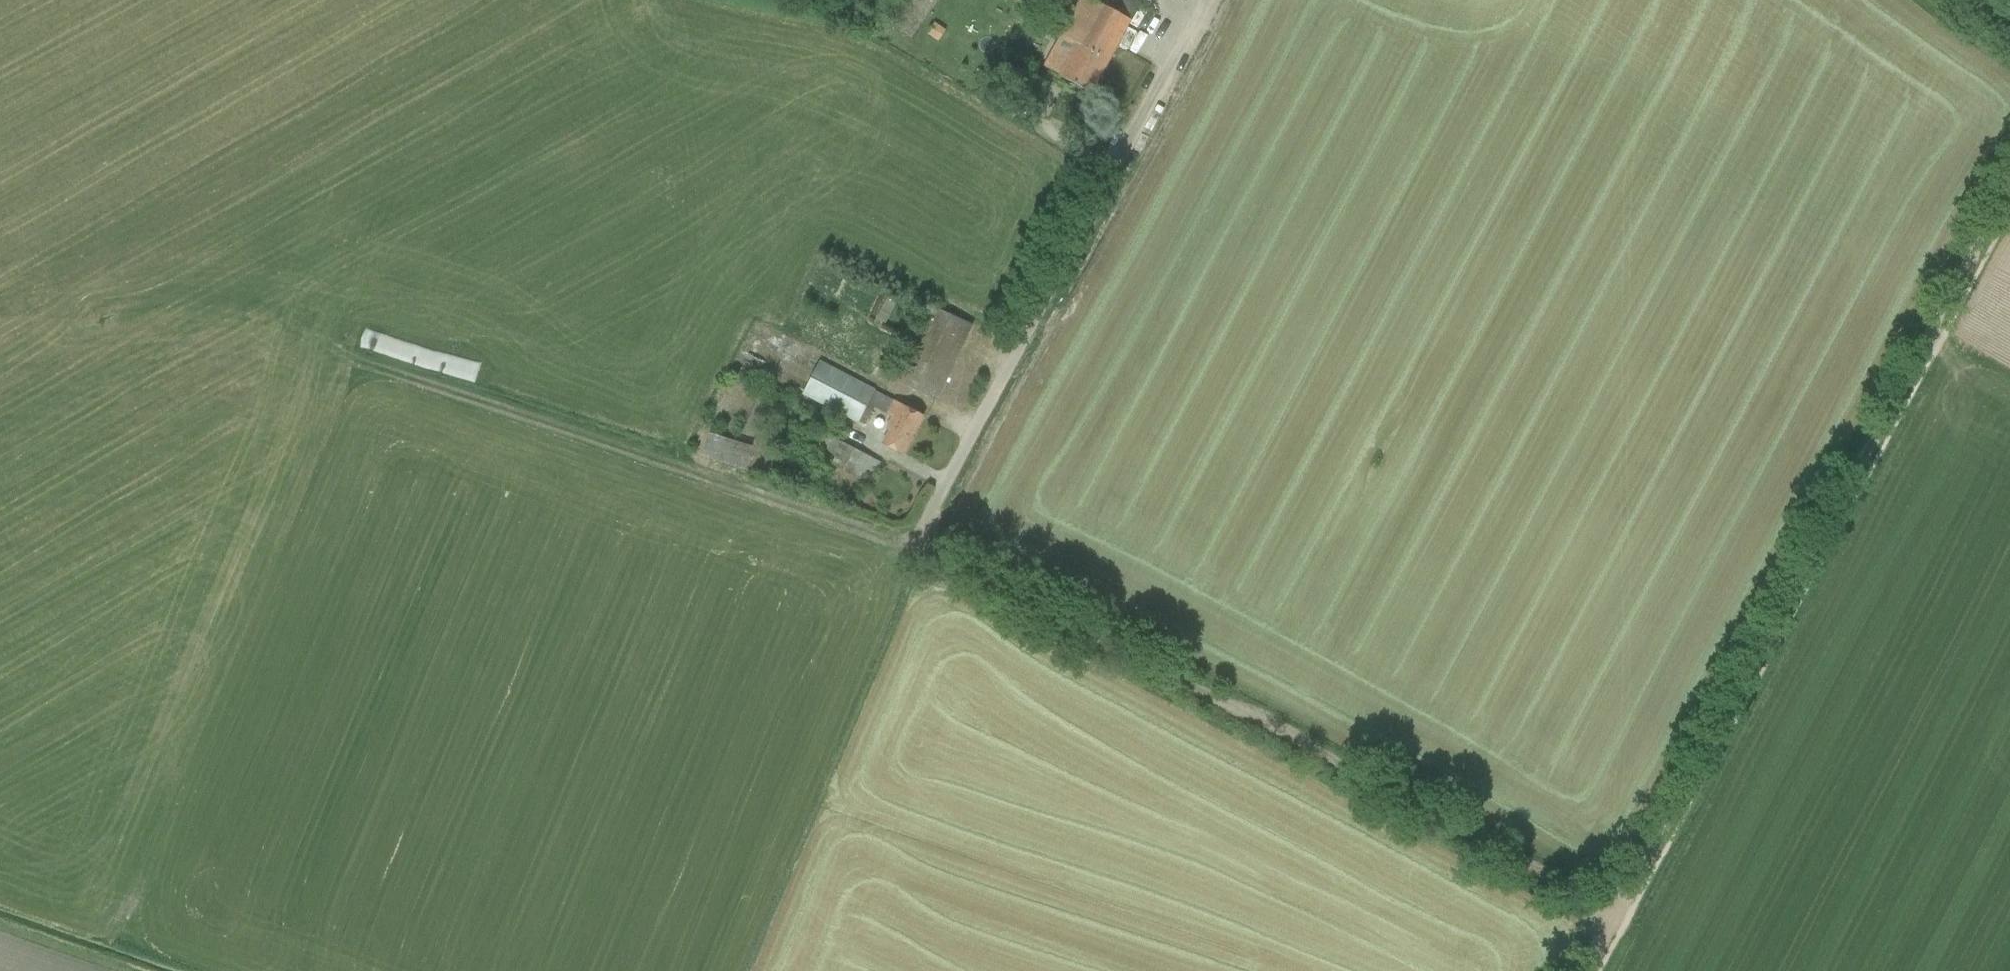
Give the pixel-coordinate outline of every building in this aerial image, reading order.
[(1093,0),(1080,0),(1061,36),(1077,44),(1059,77),(1091,94),(1140,3),(1135,0),(1099,0),(1097,3),(1093,0)] [(897,383),(936,401),(972,325),(932,307),(897,383)] [(890,431),(883,444),(903,455),(923,417),(819,363),(803,394),(865,425),(874,407),(893,417),(887,429),(890,431)] [(752,447),(710,434),(702,456),(744,470),(752,447)] [(847,446),(839,470),(873,482),(881,458),(847,446)]
